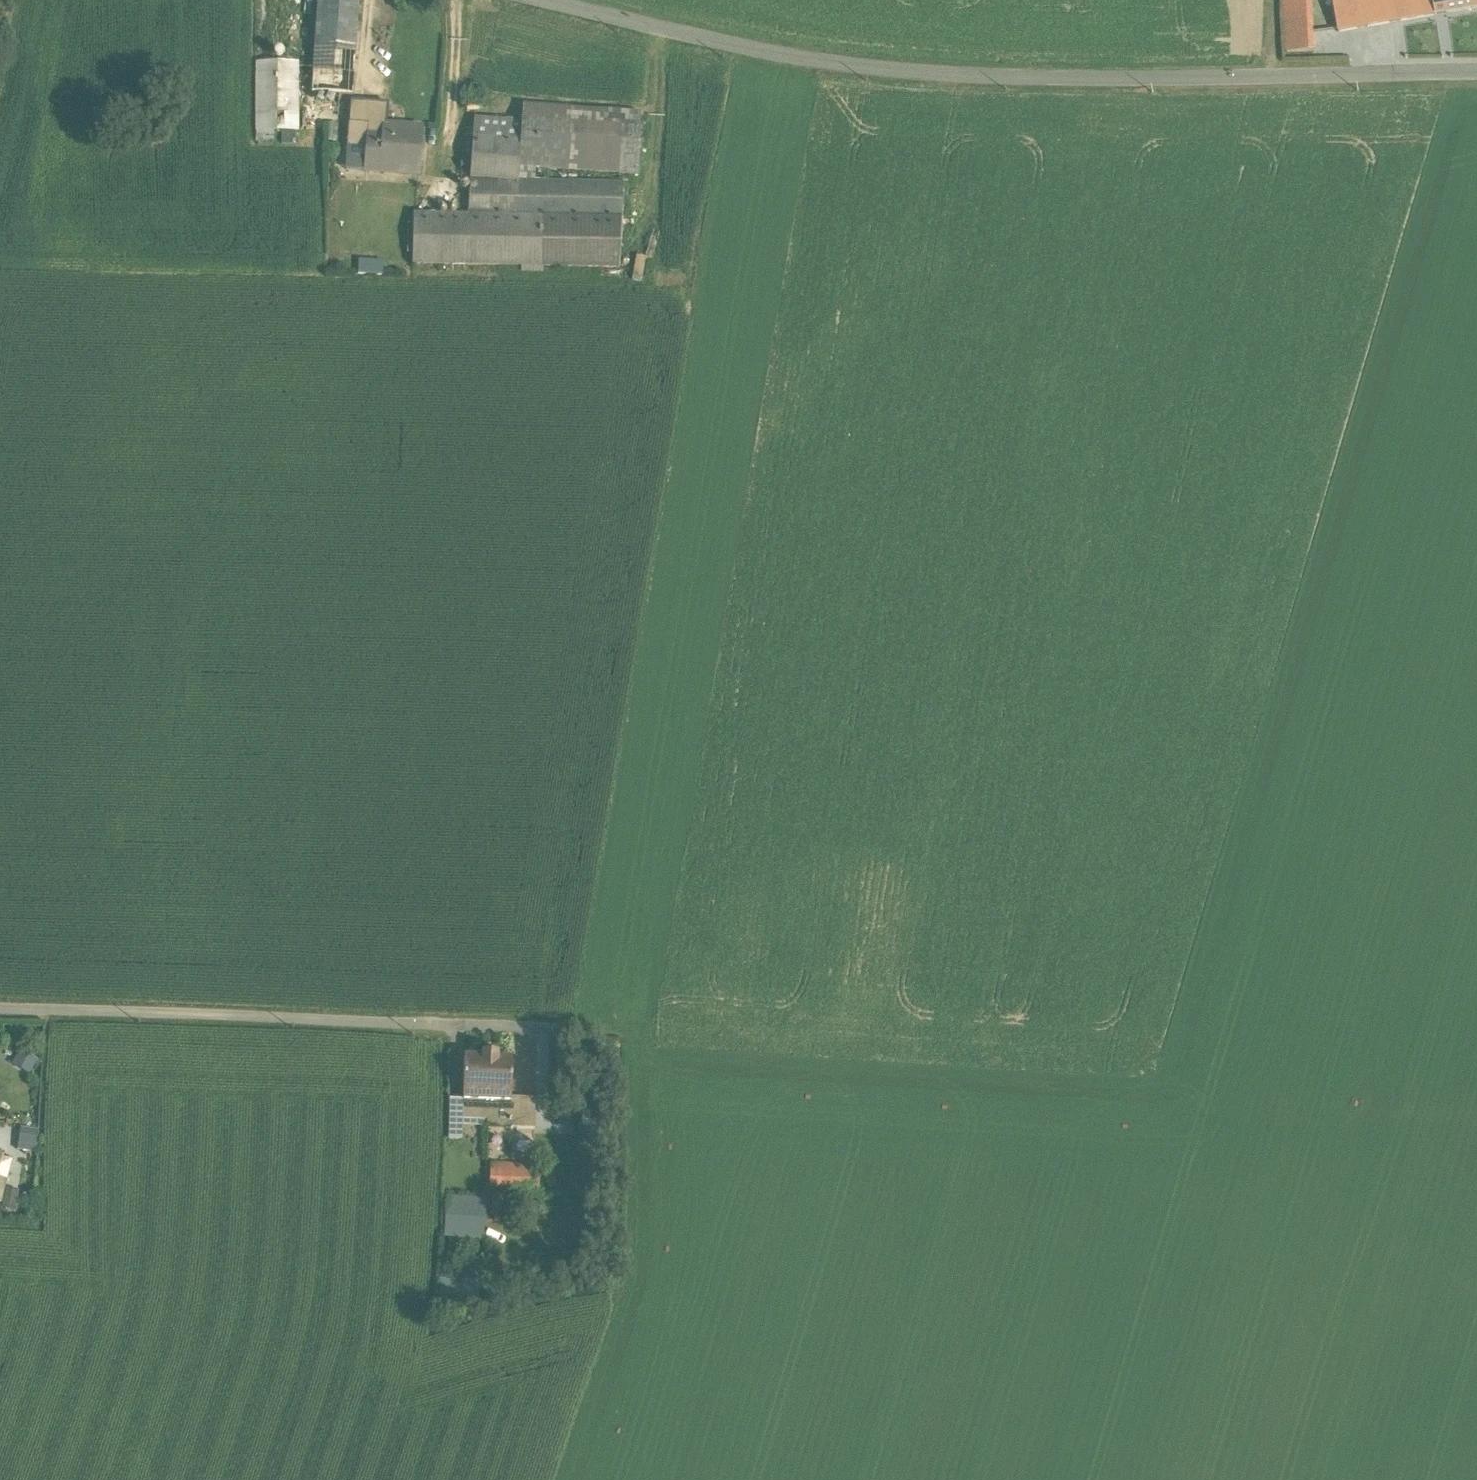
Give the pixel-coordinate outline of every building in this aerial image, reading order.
[(358,0),(316,0),(309,95),(336,97),(336,117),(349,117),(351,98),(358,0)] [(1285,53),(1314,51),(1312,0),(1282,0),(1285,53)] [(1476,8),(1476,0),(1332,0),(1338,33),(1476,8)] [(298,63),(255,63),(254,132),(255,133),(256,145),(271,144),(272,133),(280,133),(280,146),(292,145),(292,133),(298,132),(298,63)] [(469,121),(466,216),(413,215),(411,268),(520,270),(520,275),(542,276),(543,270),(618,271),(623,184),(534,182),(535,171),(638,178),(641,114),(522,105),(521,122),(469,121)] [(381,127),(348,124),(346,149),(365,150),(363,175),(419,179),(422,127),(382,124),(381,127)] [(356,276),(382,277),(382,263),(357,263),(356,276)] [(27,1068),(32,1058),(20,1052),(14,1061),(27,1068)] [(447,1101),(446,1140),(461,1141),(461,1129),(485,1129),(485,1123),(488,1056),(481,1056),(480,1060),(463,1060),(462,1102),(447,1101)] [(485,1129),(532,1131),(534,1101),(509,1100),(510,1062),(497,1061),(497,1056),(488,1056),(485,1129)] [(36,1133),(19,1131),(16,1152),(35,1155),(36,1133)] [(0,1154),(0,1206),(1,1206),(11,1161),(1,1159),(2,1155),(0,1154)] [(490,1165),(489,1189),(537,1190),(537,1189),(544,1189),(544,1174),(538,1174),(538,1167),(490,1165)] [(17,1193),(5,1191),(1,1211),(14,1213),(17,1193)] [(490,1197),(489,1218),(501,1218),(501,1197),(490,1197)] [(482,1242),(483,1201),(445,1200),(443,1240),(482,1242)] [(480,1301),(479,1281),(444,1282),(445,1303),(480,1301)]
